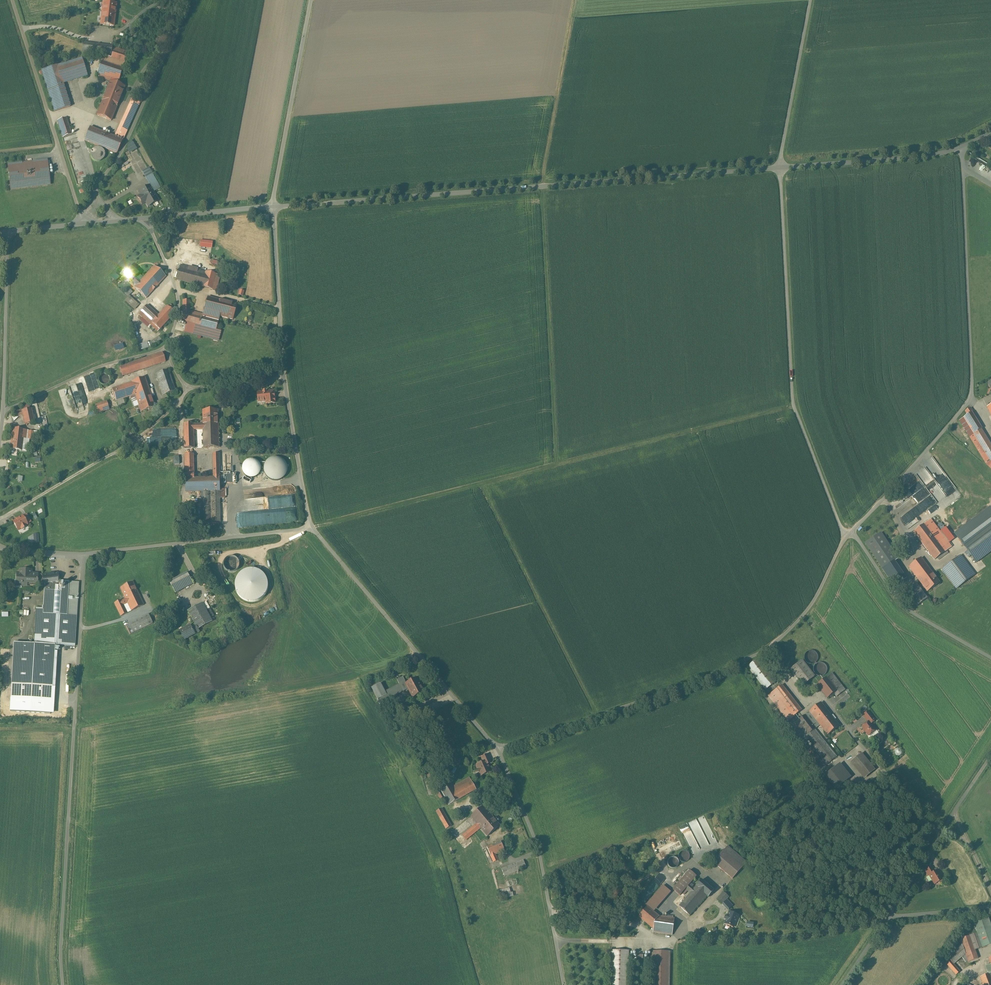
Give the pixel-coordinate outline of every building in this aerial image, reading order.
[(103,2),(102,14),(115,16),(116,4),(103,2)] [(113,26),(115,16),(102,14),(100,24),(113,26)] [(112,46),(83,43),(82,54),(97,56),(97,53),(111,54),(112,46)] [(114,47),(111,57),(103,55),(102,56),(103,56),(97,73),(118,80),(128,52),(114,47)] [(82,61),(81,58),(57,66),(41,70),(55,111),(70,106),(62,83),(87,75),(83,65),(86,64),(85,60),(82,61)] [(110,81),(105,93),(120,98),(124,87),(110,81)] [(113,115),(120,98),(105,93),(98,109),(113,115)] [(132,98),(129,104),(137,107),(140,102),(132,98)] [(114,137),(89,127),(84,140),(117,153),(137,107),(129,104),(114,137)] [(71,134),(66,118),(57,121),(63,137),(71,134)] [(47,160),(7,165),(10,189),(50,184),(47,160)] [(151,185),(150,185),(153,192),(154,191),(155,191),(160,188),(152,174),(146,177),(147,177),(151,185)] [(158,201),(153,192),(150,185),(138,192),(140,195),(137,196),(141,202),(144,200),(148,207),(158,201)] [(132,281),(136,285),(140,281),(135,277),(138,274),(129,266),(122,274),(131,282),(132,281)] [(166,277),(154,266),(140,281),(136,285),(134,287),(144,297),(151,290),(152,291),(166,277)] [(220,276),(184,266),(181,280),(181,281),(216,291),(220,276)] [(134,309),(139,304),(128,295),(132,291),(129,289),(125,293),(129,296),(124,301),(134,309)] [(211,314),(210,319),(215,320),(215,318),(216,315),(218,316),(222,301),(207,297),(203,312),(211,314)] [(222,301),(218,316),(232,319),(236,305),(222,301)] [(158,316),(146,305),(138,314),(158,331),(174,313),(167,306),(158,316)] [(182,312),(182,311),(180,321),(186,323),(196,325),(198,316),(189,313),(182,312)] [(198,316),(196,325),(215,331),(218,319),(215,318),(215,320),(210,319),(198,316)] [(215,331),(196,325),(186,323),(184,332),(198,335),(202,336),(213,339),(215,331)] [(162,353),(119,367),(122,376),(165,362),(162,353)] [(168,370),(156,374),(163,395),(175,391),(168,370)] [(101,375),(100,375),(99,376),(99,377),(99,378),(98,378),(98,379),(98,380),(99,381),(99,382),(99,383),(100,384),(101,384),(102,385),(103,385),(104,385),(105,385),(106,385),(107,385),(108,384),(108,383),(109,382),(109,381),(110,380),(110,379),(110,378),(109,377),(108,376),(108,375),(106,374),(105,374),(104,374),(103,374),(102,374),(101,375)] [(131,382),(112,389),(116,401),(135,395),(149,390),(145,378),(131,382)] [(149,390),(135,395),(141,412),(155,407),(151,396),(149,390)] [(263,392),(258,393),(258,399),(260,399),(263,401),(266,401),(266,404),(275,403),(274,391),(267,392),(266,391),(264,391),(263,392)] [(105,401),(93,404),(96,413),(108,410),(105,401)] [(31,409),(13,413),(15,418),(22,416),(24,425),(34,423),(31,409)] [(201,422),(202,424),(203,424),(218,424),(218,410),(203,410),(203,422),(201,422)] [(972,412),(968,415),(959,420),(987,464),(990,468),(990,444),(981,429),(982,428),(972,412)] [(203,430),(203,424),(202,424),(194,424),(194,423),(184,424),(184,448),(194,448),(194,430),(203,430)] [(218,424),(203,424),(203,430),(204,448),(219,447),(218,424)] [(28,431),(12,429),(12,436),(24,437),(24,434),(27,434),(28,431)] [(23,444),(24,438),(24,437),(12,436),(11,443),(10,449),(22,450),(22,444),(23,444)] [(194,454),(185,454),(186,492),(202,491),(211,491),(220,491),(220,489),(220,472),(219,455),(219,453),(213,454),(214,478),(194,478),(194,454)] [(267,461),(266,463),(265,465),(264,467),(264,469),(264,470),(264,472),(265,473),(266,475),(267,477),(269,479),(272,480),(274,481),(277,481),(279,480),(282,479),(284,478),(285,476),(287,474),(288,471),(288,469),(288,466),(287,464),(285,462),(284,460),(282,458),(279,457),(277,457),(274,457),(272,458),(269,459),(267,461)] [(260,464),(259,463),(257,461),(255,460),(253,459),(251,459),(249,460),(247,461),(245,462),(244,464),(243,465),(242,468),(242,470),(243,472),(244,474),(245,476),(247,477),(249,478),(251,478),(254,478),(256,477),(258,476),(259,475),(260,473),(261,471),(261,470),(261,468),(261,466),(260,465),(260,464)] [(211,491),(202,491),(202,524),(212,524),(211,491)] [(220,491),(211,491),(212,524),(220,524),(220,498),(220,491)] [(901,506),(905,500),(901,498),(898,502),(895,500),(892,505),(896,507),(899,504),(901,506)] [(298,522),(296,507),(264,510),(266,524),(298,522)] [(22,517),(13,522),(18,530),(21,528),(21,529),(26,527),(25,526),(27,525),(22,517)] [(931,521),(930,520),(913,532),(934,560),(951,547),(931,521)] [(961,548),(976,567),(990,555),(990,525),(961,548)] [(897,559),(880,533),(865,543),(894,587),(902,581),(891,563),(897,559)] [(975,575),(960,555),(942,569),(956,589),(975,575)] [(225,569),(227,571),(229,572),(232,572),(235,572),(237,570),(238,568),(239,566),(239,563),(238,561),(237,559),(235,557),(232,556),(230,556),(228,557),(226,559),(224,561),(223,564),(224,566),(225,569)] [(908,567),(918,580),(930,570),(921,558),(908,567)] [(242,571),(235,580),(234,588),(236,596),(244,601),(252,602),(260,599),(268,589),(268,583),(267,582),(267,580),(266,575),(258,570),(247,569),(242,571)] [(36,583),(37,574),(36,574),(36,575),(27,574),(27,571),(20,570),(20,575),(17,575),(16,581),(21,581),(21,585),(26,586),(26,583),(36,584),(36,583)] [(939,582),(930,570),(918,580),(927,592),(932,588),(939,582)] [(59,582),(59,581),(58,573),(42,575),(37,574),(36,583),(43,584),(59,582)] [(193,584),(188,573),(169,582),(176,593),(193,584)] [(59,582),(43,584),(44,592),(43,610),(36,610),(34,644),(14,643),(11,698),(51,701),(54,645),(75,646),(79,582),(59,581),(59,582)] [(125,599),(126,600),(138,594),(132,582),(120,588),(125,599)] [(927,601),(916,588),(905,596),(916,609),(927,601)] [(143,605),(138,594),(126,600),(127,603),(131,611),(143,605)] [(127,614),(123,605),(121,601),(120,600),(114,603),(121,616),(127,614)] [(188,612),(195,625),(198,630),(212,623),(202,604),(188,612)] [(152,623),(148,614),(125,625),(130,635),(152,623)] [(194,632),(198,630),(195,625),(191,627),(190,626),(180,632),(184,640),(195,634),(194,632)] [(809,656),(808,657),(812,660),(811,661),(813,663),(817,657),(812,653),(809,656)] [(758,658),(747,667),(765,689),(775,681),(758,658)] [(814,676),(802,661),(790,670),(802,686),(814,676)] [(822,661),(812,666),(817,677),(828,671),(822,661)] [(844,690),(832,673),(816,685),(827,698),(834,693),(836,697),(844,690)] [(413,698),(416,696),(424,692),(417,678),(406,684),(405,681),(399,684),(401,689),(403,692),(408,690),(413,698)] [(385,692),(380,684),(372,688),(378,700),(379,700),(381,705),(389,701),(389,699),(394,697),(392,694),(401,689),(399,684),(385,692)] [(801,710),(781,685),(768,695),(788,721),(794,717),(793,716),(801,710)] [(817,722),(818,723),(829,714),(820,702),(809,711),(817,722)] [(862,715),(867,721),(872,716),(868,711),(862,715)] [(839,726),(829,714),(818,723),(820,725),(827,735),(839,726)] [(814,729),(820,725),(818,723),(817,722),(813,725),(805,715),(788,728),(800,741),(804,738),(827,765),(836,757),(814,729)] [(875,720),(872,716),(867,721),(868,722),(861,727),(868,736),(870,736),(872,734),(872,733),(876,730),(871,724),(875,720)] [(481,757),(483,763),(486,761),(488,764),(491,763),(488,754),(481,757)] [(873,770),(861,754),(851,762),(864,777),(873,770)] [(488,766),(488,764),(486,761),(483,763),(479,764),(478,764),(477,765),(476,767),(477,769),(478,769),(481,776),(490,772),(489,769),(487,769),(488,766)] [(836,766),(824,776),(835,790),(847,780),(836,766)] [(476,789),(469,778),(454,787),(452,784),(436,793),(442,802),(446,800),(449,805),(476,789)] [(470,816),(477,824),(480,828),(487,836),(500,826),(483,806),(470,816)] [(451,826),(441,808),(439,810),(438,809),(437,810),(437,811),(436,811),(446,829),(451,826)] [(477,831),(480,828),(477,824),(474,827),(473,826),(462,835),(465,840),(470,836),(477,831)] [(504,850),(500,842),(487,848),(493,862),(498,860),(495,854),(504,850)] [(742,867),(723,851),(713,862),(732,879),(742,867)] [(677,867),(676,858),(667,858),(667,867),(677,867)] [(526,867),(523,860),(501,869),(504,876),(526,867)] [(928,875),(934,871),(931,866),(924,870),(928,876),(929,875),(928,875)] [(696,877),(689,870),(673,889),(680,895),(684,891),(688,895),(678,906),(689,916),(707,896),(708,897),(713,891),(701,880),(694,888),(690,884),(696,877)] [(928,875),(929,875),(934,884),(938,882),(939,883),(942,881),(942,880),(937,870),(934,871),(928,875)] [(650,885),(656,890),(665,878),(659,873),(650,885)] [(661,887),(648,902),(655,909),(668,894),(667,892),(668,889),(663,885),(661,887)] [(729,897),(723,892),(716,900),(722,904),(729,897)] [(727,913),(718,905),(710,915),(718,923),(727,913)] [(658,916),(647,907),(638,916),(654,929),(653,932),(672,935),(674,918),(658,916)] [(634,909),(629,908),(626,920),(632,922),(634,909)] [(988,919),(974,924),(977,933),(960,939),(962,944),(948,957),(951,961),(947,964),(956,975),(960,971),(953,964),(963,956),(965,962),(968,961),(968,962),(978,959),(974,950),(990,944),(990,927),(988,919)] [(628,951),(612,950),(611,984),(627,984),(628,951)] [(653,951),(652,984),(668,984),(669,951),(653,951)] [(990,978),(990,967),(990,964),(984,967),(987,974),(980,977),(983,984),(990,984),(990,980),(990,978)]
